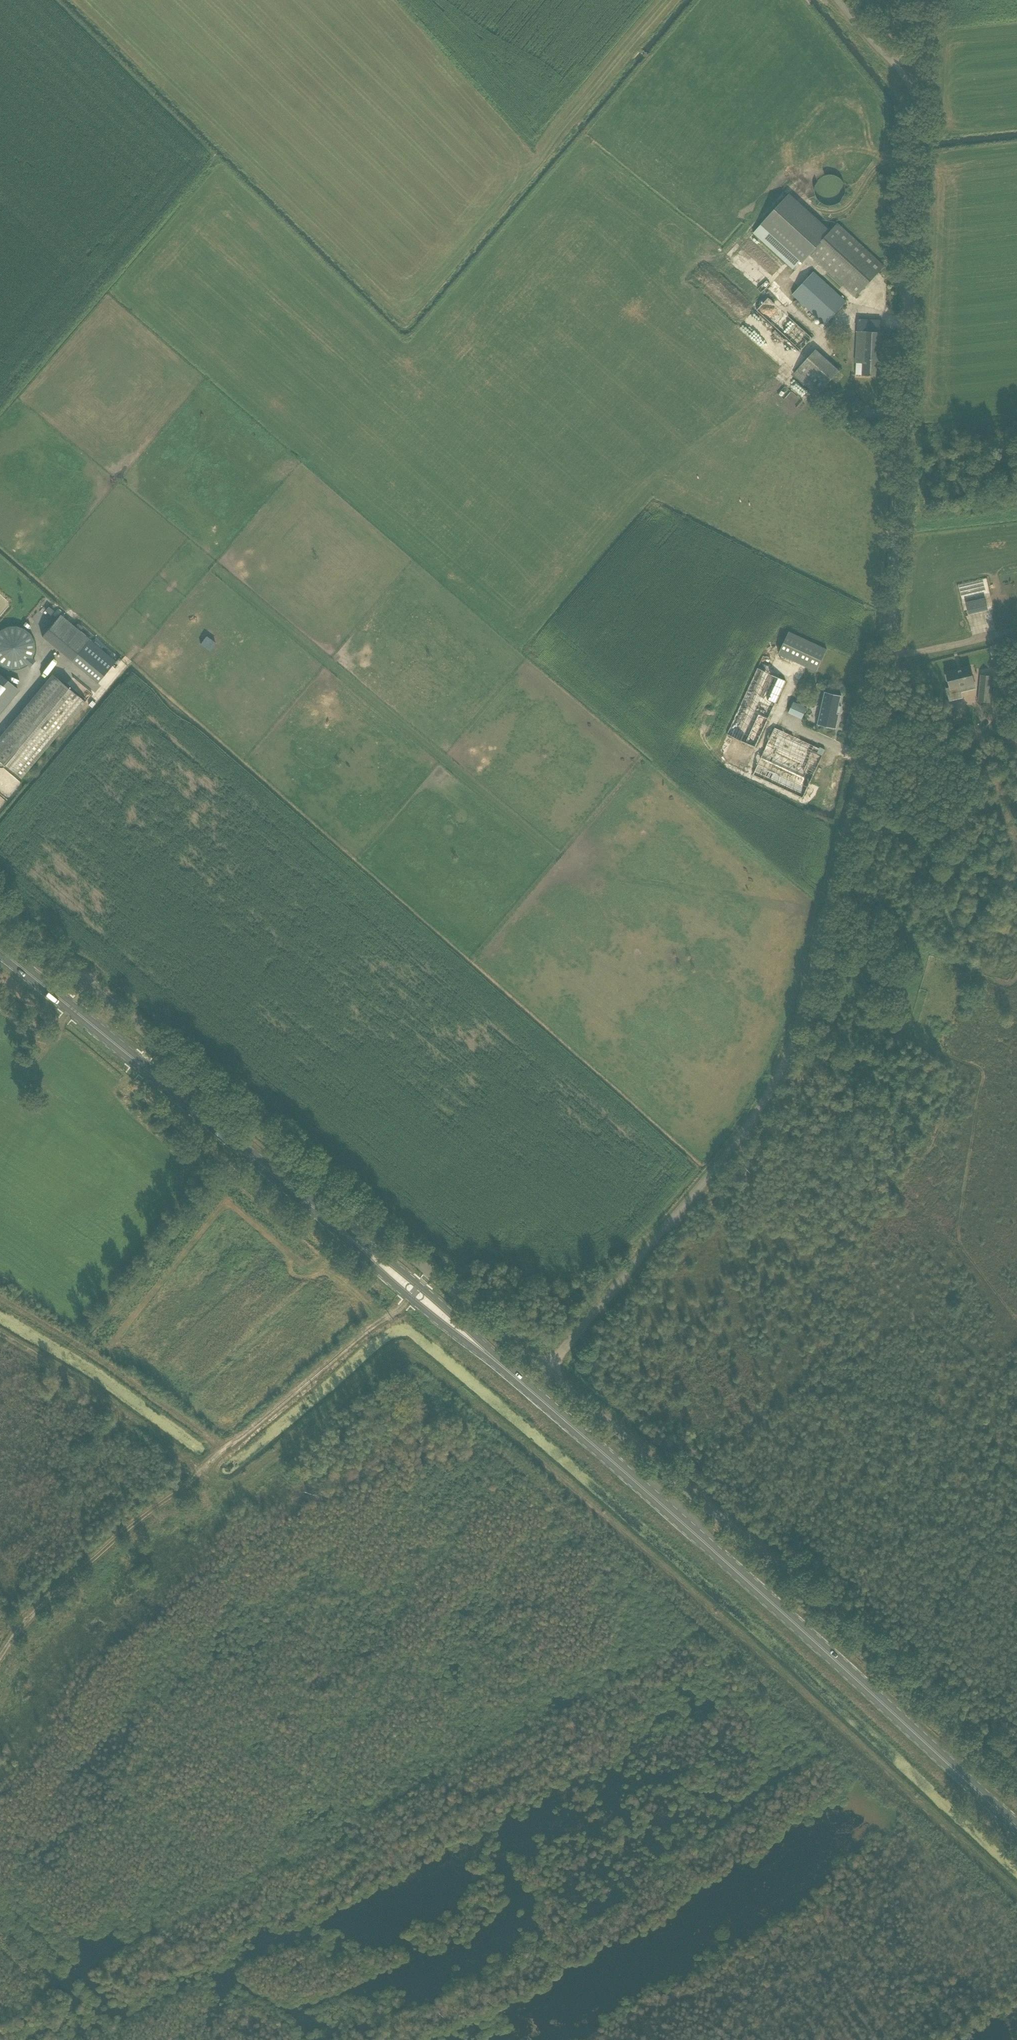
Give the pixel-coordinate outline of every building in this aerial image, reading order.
[(843,197),(843,194),(843,192),(842,189),(841,187),(839,185),(837,183),(835,182),(832,181),(829,181),(827,181),(824,182),(822,184),(820,185),(818,187),(817,190),(817,192),(816,195),(817,197),(817,200),(818,201),(820,204),(822,206),(824,207),(827,207),(831,208),(834,207),(837,206),(839,204),(841,202),(842,200),(843,197)] [(810,255),(819,263),(827,270),(856,297),(884,266),(838,224),(831,231),(790,193),(753,233),(792,270),(801,261),(803,262),(810,255)] [(814,272),(793,294),(825,325),(847,302),(814,272)] [(709,290),(722,299),(729,287),(716,279),(709,290)] [(802,352),(815,338),(770,297),(757,311),(802,352)] [(856,363),(855,375),(863,375),(879,376),(881,332),(880,332),(881,320),(858,319),(856,363)] [(839,371),(816,350),(794,374),(817,395),(839,371)] [(990,609),(988,594),(968,597),(970,612),(990,609)] [(48,607),(45,611),(51,615),(54,611),(48,607)] [(60,615),(42,637),(98,683),(116,661),(60,615)] [(0,629),(0,668),(36,666),(33,627),(0,629)] [(826,650),(789,632),(779,654),(816,672),(826,650)] [(737,694),(724,728),(729,730),(728,733),(760,745),(785,676),(757,666),(746,697),(737,694)] [(971,666),(946,672),(950,690),(951,690),(959,688),(959,692),(968,690),(967,686),(974,684),(975,684),(971,666)] [(85,702),(51,674),(0,737),(0,761),(22,779),(85,702)] [(18,689),(0,674),(0,711),(18,689)] [(993,676),(980,674),(978,702),(991,703),(993,676)] [(825,691),(818,724),(836,729),(840,713),(838,713),(842,695),(825,691)] [(794,701),(790,713),(805,718),(809,707),(794,701)] [(793,732),(787,746),(815,759),(822,745),(793,732)]
